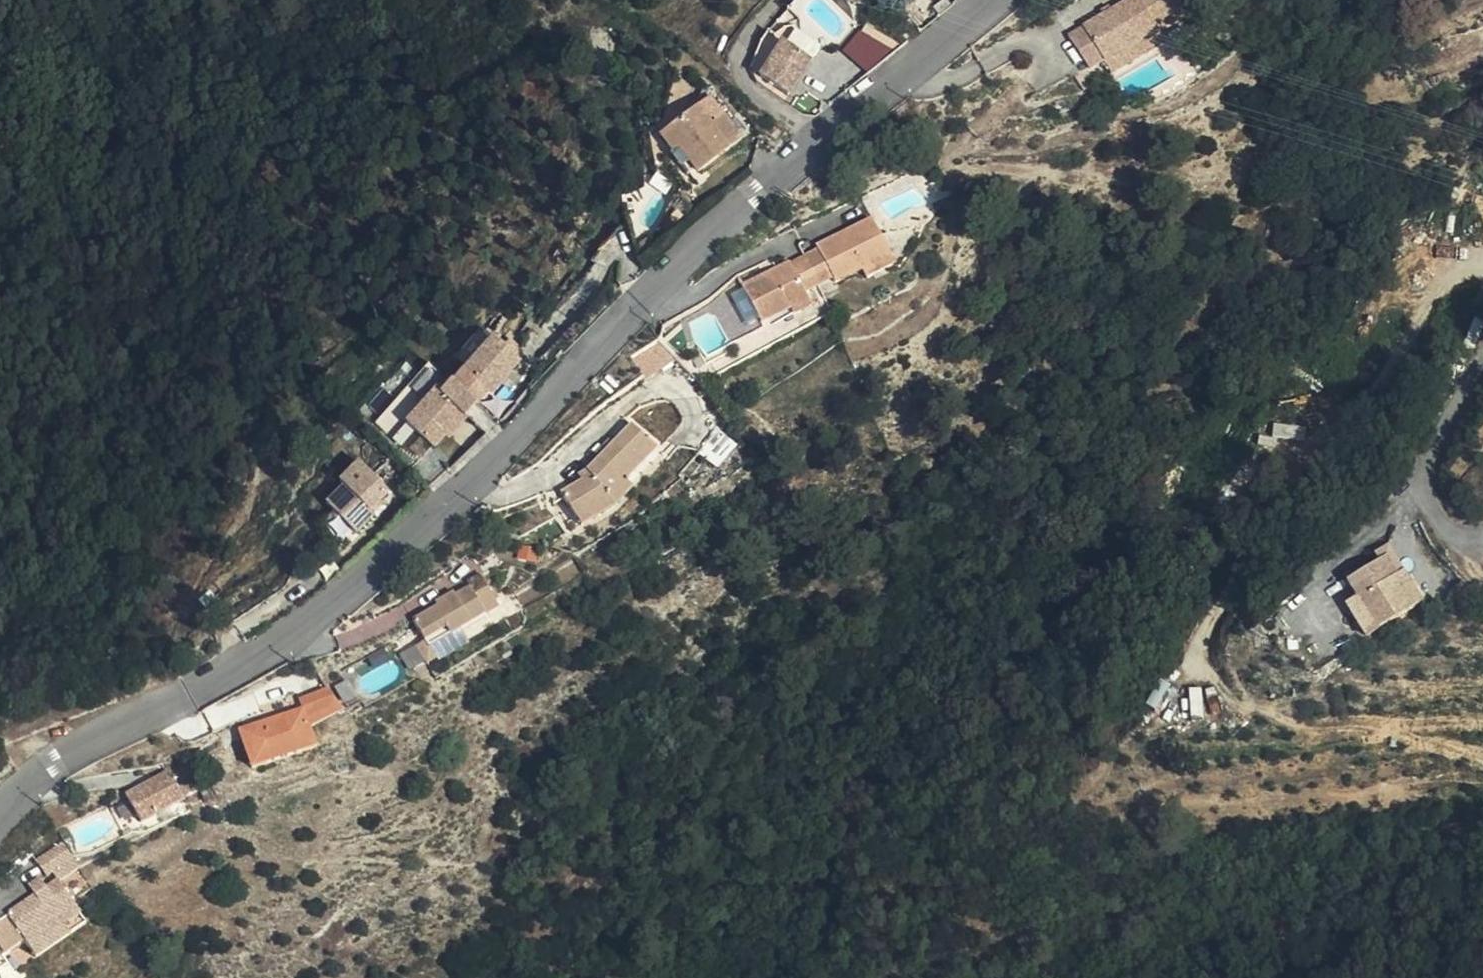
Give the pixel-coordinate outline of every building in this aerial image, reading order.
[(1060,31),(1083,68),(1098,60),(1104,70),(1159,39),(1151,26),(1150,24),(1135,0),(1116,0),(1060,31)] [(1150,24),(1180,6),(1176,0),(1135,0),(1150,24)] [(1181,8),(1180,6),(1150,24),(1151,26),(1181,8)] [(841,49),(868,74),(889,52),(861,27),(841,49)] [(817,44),(797,30),(784,47),(770,37),(764,45),(755,42),(744,71),(781,96),(817,44)] [(659,127),(672,143),(690,167),(737,131),(718,108),(705,119),(691,102),(659,127)] [(663,149),(672,143),(659,127),(651,133),(663,149)] [(809,257),(820,280),(830,276),(833,281),(861,267),(892,252),(875,215),(816,243),(821,251),(809,257)] [(897,262),(892,252),(861,267),(866,276),(897,262)] [(806,287),(820,280),(809,257),(794,264),(806,287)] [(806,287),(794,264),(792,260),(742,284),(762,320),(791,305),(810,295),(806,287)] [(814,304),(810,295),(791,305),(795,313),(814,304)] [(519,367),(491,345),(461,379),(486,400),(489,402),(519,367)] [(486,400),(461,379),(451,390),(477,411),(486,400)] [(433,454),(443,442),(460,421),(466,425),(477,411),(451,390),(441,401),(434,395),(403,430),(433,454)] [(460,421),(443,442),(448,446),(466,425),(460,421)] [(560,501),(581,533),(610,515),(657,452),(631,429),(579,484),(581,486),(560,501)] [(610,515),(581,533),(586,541),(621,517),(662,457),(657,452),(610,515)] [(389,498),(358,470),(337,493),(343,498),(326,515),(356,544),(375,525),(369,519),(389,498)] [(1334,604),(1347,624),(1406,590),(1388,560),(1382,564),(1370,545),(1333,569),(1344,586),(1349,595),(1334,604)] [(1349,595),(1344,586),(1329,594),(1334,604),(1349,595)] [(418,652),(422,659),(455,638),(501,609),(490,590),(475,599),(471,591),(457,601),(455,597),(444,605),(446,608),(417,628),(428,646),(418,652)] [(455,638),(422,659),(429,668),(461,649),(455,638)] [(353,698),(337,675),(314,693),(320,701),(258,731),(270,749),(284,743),(291,758),(325,743),(317,726),(331,720),(330,717),(353,698)] [(1187,687),(1190,716),(1204,715),(1201,686),(1187,687)] [(317,726),(325,743),(339,736),(331,720),(317,726)] [(284,743),(270,749),(277,765),(291,758),(284,743)] [(189,801),(172,775),(132,801),(149,827),(189,801)] [(94,865),(78,839),(49,856),(60,872),(67,868),(73,878),(94,865)] [(49,892),(59,886),(54,877),(44,883),(49,892)] [(96,912),(73,878),(59,886),(49,892),(1,921),(17,948),(38,936),(43,944),(96,912)] [(102,922),(96,912),(43,944),(49,954),(102,922)]
